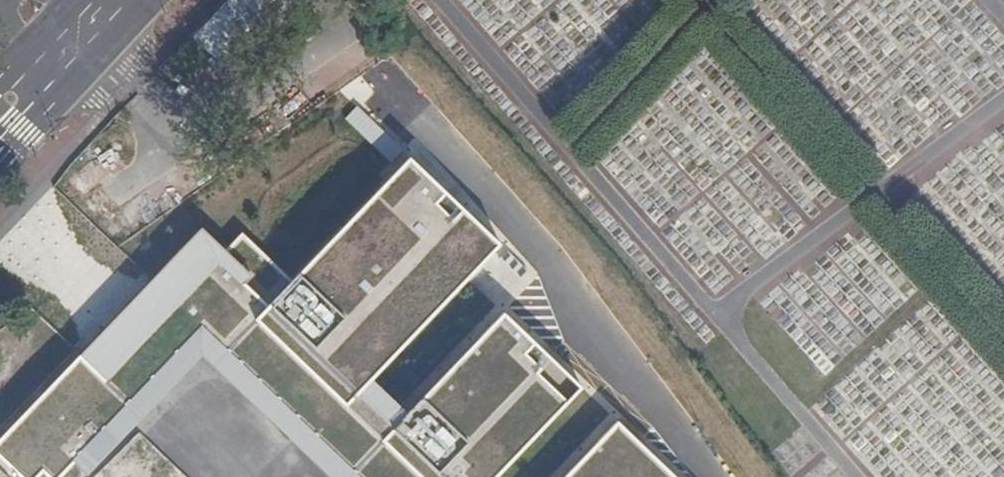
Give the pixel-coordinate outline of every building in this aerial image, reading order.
[(22,476),(35,476),(38,473),(42,476),(64,476),(191,346),(328,476),(684,476),(497,298),(381,419),(358,396),(506,242),(405,147),(284,273),(240,230),(219,252),(203,236),(0,448),(0,456),(22,476)] [(211,427),(257,476),(308,476),(232,404),(211,427)] [(211,427),(163,476),(257,476),(211,427)]
